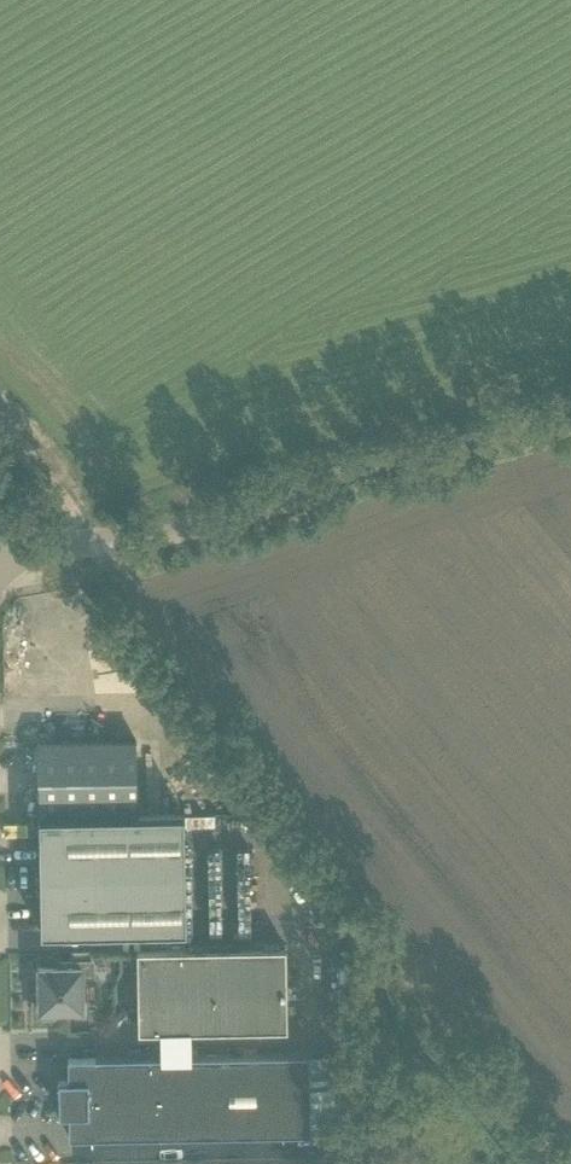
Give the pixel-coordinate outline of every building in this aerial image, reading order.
[(136,740),(37,742),(39,816),(138,814),(136,740)] [(184,815),(39,817),(41,933),(186,930),(184,815)] [(287,1029),(286,948),(137,951),(138,1032),(287,1029)] [(38,967),(39,993),(33,993),(34,1016),(53,1016),(53,1011),(83,1010),(82,972),(93,972),(93,961),(59,962),(59,967),(38,967)] [(88,1098),(59,1098),(59,1115),(69,1115),(69,1138),(311,1134),(309,1054),(176,1056),(177,1097),(88,1099),(88,1098)] [(177,1097),(176,1056),(68,1058),(68,1081),(58,1082),(59,1098),(88,1098),(88,1099),(177,1097)]
